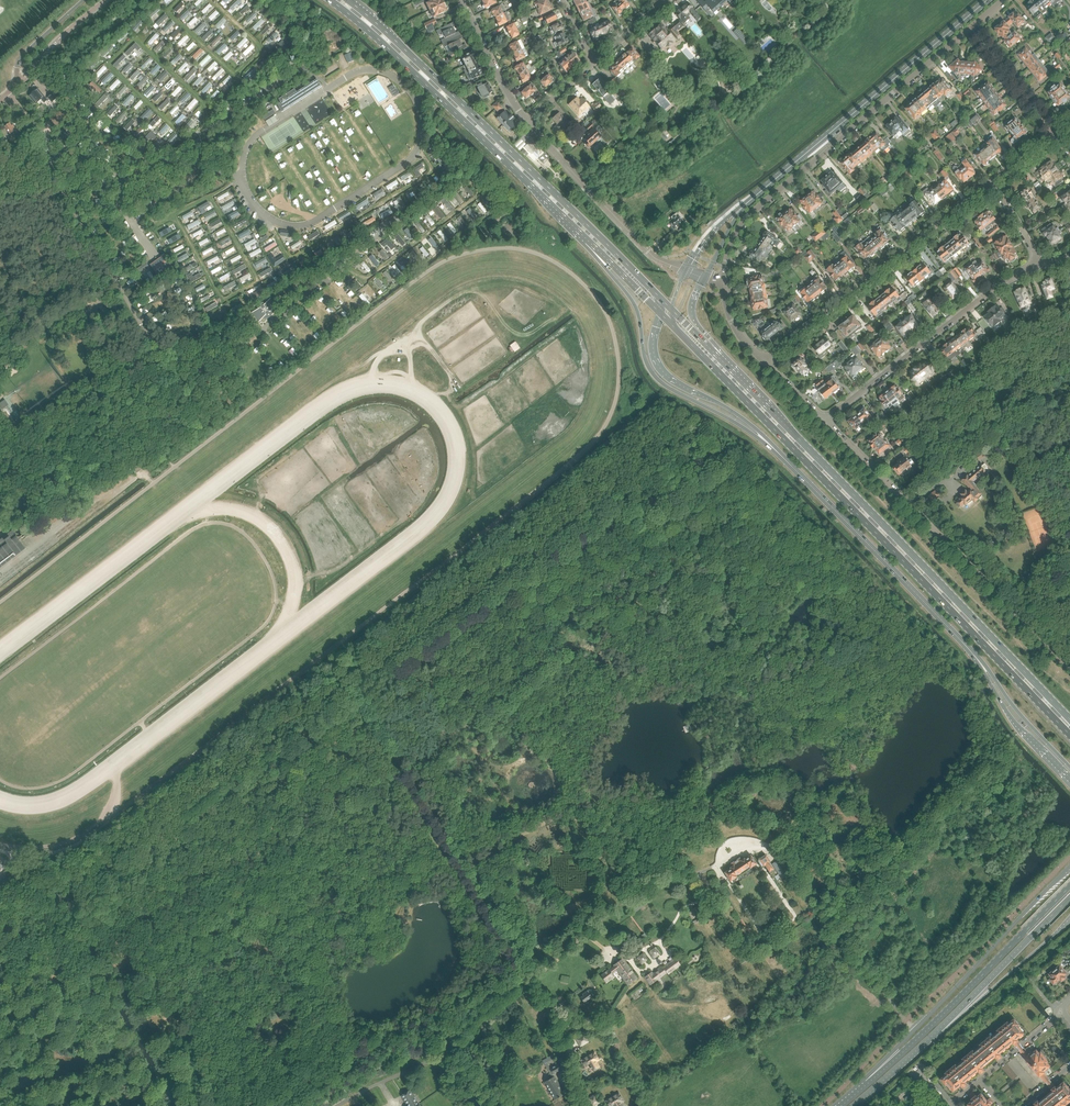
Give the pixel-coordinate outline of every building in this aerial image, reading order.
[(444,4),(442,0),(434,0),(427,3),(430,11),(444,4)] [(494,4),(496,3),(495,0),(482,0),(484,4),(483,4),(483,5),(483,6),(484,7),(485,8),(494,4)] [(549,3),(548,0),(540,0),(534,3),(537,9),(549,3)] [(625,0),(615,0),(616,1),(624,10),(626,9),(627,9),(628,9),(629,9),(630,8),(630,7),(629,5),(625,0)] [(721,7),(715,0),(707,0),(704,2),(702,0),(698,0),(697,1),(704,10),(708,7),(713,13),(721,7)] [(1031,1),(1039,11),(1041,14),(1047,9),(1039,0),(1033,0),(1031,1)] [(621,12),(624,10),(616,1),(614,3),(615,4),(611,7),(618,14),(620,15),(621,15),(622,14),(622,13),(621,12)] [(1041,14),(1039,11),(1031,1),(1028,4),(1029,5),(1026,7),(1036,18),(1041,14)] [(549,3),(537,9),(540,15),(552,9),(549,3)] [(589,10),(588,7),(586,3),(581,5),(581,4),(577,6),(580,13),(586,10),(586,11),(589,10)] [(683,6),(675,14),(684,23),(690,19),(686,14),(689,11),(698,21),(701,18),(691,6),(688,3),(683,6)] [(430,11),(434,18),(448,11),(444,4),(430,11)] [(496,18),(506,13),(502,5),(491,10),(491,11),(491,12),(492,13),(493,14),(493,15),(494,14),(496,18)] [(584,21),(588,19),(593,16),(594,18),(597,16),(593,8),(589,10),(586,11),(586,10),(580,13),(584,21)] [(1011,25),(1014,22),(1018,27),(1024,22),(1016,12),(1013,14),(1009,17),(1007,20),(1011,25)] [(499,26),(510,21),(506,13),(496,18),(498,21),(497,22),(497,23),(497,24),(498,25),(499,26)] [(557,19),(554,13),(544,18),(545,20),(542,22),(544,26),(547,24),(557,19)] [(528,21),(526,17),(525,15),(515,20),(516,22),(521,20),(523,23),(528,21)] [(435,19),(424,24),(427,29),(437,24),(435,19)] [(609,21),(608,19),(604,21),(605,23),(599,26),(604,35),(609,32),(610,33),(611,33),(612,33),(612,32),(612,31),(614,30),(609,21)] [(1008,27),(1011,25),(1007,20),(1004,22),(996,29),(997,30),(996,31),(998,34),(999,33),(1003,38),(1004,37),(1010,32),(1008,30),(1010,28),(1008,27)] [(679,21),(674,25),(680,32),(685,28),(679,21)] [(456,33),(453,27),(456,26),(454,22),(436,31),(438,35),(443,32),(446,38),(441,40),(443,44),(461,35),(459,31),(456,33)] [(561,25),(560,22),(550,27),(553,34),(555,33),(563,29),(561,25)] [(519,35),(514,24),(507,27),(508,30),(507,30),(507,31),(507,32),(508,33),(509,34),(509,35),(510,34),(512,38),(519,35)] [(661,24),(648,35),(661,49),(666,45),(669,47),(676,41),(669,32),(667,31),(661,24)] [(674,25),(669,29),(670,31),(675,36),(677,39),(678,40),(683,36),(682,34),(680,32),(674,25)] [(598,37),(604,35),(599,26),(589,30),(594,40),(595,39),(596,40),(597,40),(598,39),(598,37)] [(744,43),(747,40),(738,30),(735,33),(744,43)] [(556,37),(554,37),(556,42),(554,43),(556,45),(557,47),(565,43),(568,41),(566,37),(564,33),(563,33),(562,31),(555,34),(556,37)] [(535,42),(538,40),(533,32),(530,34),(530,35),(533,41),(535,42)] [(1010,32),(1004,37),(1006,40),(1005,41),(1007,44),(1010,48),(1020,39),(1015,33),(1012,35),(1010,32)] [(1046,38),(1050,43),(1049,43),(1052,47),(1059,42),(1056,38),(1056,39),(1051,33),(1046,38)] [(462,46),(459,40),(463,38),(461,35),(443,44),(445,47),(449,45),(452,51),(447,53),(449,57),(461,51),(467,48),(466,44),(462,46)] [(513,53),(524,48),(520,40),(508,46),(509,47),(510,49),(511,50),(512,50),(513,53)] [(135,43),(125,53),(128,56),(136,49),(138,51),(141,48),(135,43)] [(1024,63),(1034,54),(1026,44),(1015,53),(1024,63)] [(524,48),(513,53),(515,57),(514,57),(515,58),(514,59),(515,61),(516,61),(525,57),(528,56),(524,48)] [(627,52),(635,61),(640,57),(632,48),(627,52)] [(560,53),(559,53),(558,51),(556,53),(557,55),(555,57),(558,60),(560,58),(562,61),(559,64),(566,72),(575,65),(571,60),(568,62),(565,58),(565,59),(561,55),(560,53)] [(354,60),(351,53),(351,52),(345,55),(345,57),(348,63),(354,60)] [(465,65),(476,59),(475,56),(475,55),(475,54),(474,53),(473,53),(472,52),(461,58),(465,65)] [(571,60),(575,65),(580,61),(577,57),(578,55),(575,52),(573,53),(573,52),(568,56),(565,54),(563,56),(565,58),(568,62),(571,60)] [(616,62),(610,67),(607,70),(609,72),(611,71),(616,77),(620,73),(620,72),(633,61),(626,53),(618,60),(616,58),(614,60),(616,62)] [(1028,69),(1039,60),(1034,54),(1024,63),(1028,69)] [(323,73),(322,75),(323,76),(323,77),(328,84),(329,85),(330,85),(331,85),(339,81),(342,79),(348,77),(351,76),(354,76),(356,75),(357,75),(359,74),(360,72),(361,70),(360,68),(360,66),(359,65),(357,63),(354,57),(354,60),(348,63),(345,57),(324,71),(323,72),(323,73)] [(466,73),(469,72),(480,66),(476,59),(465,65),(467,69),(464,70),(466,73)] [(708,62),(705,59),(702,59),(699,61),(699,65),(701,68),(705,68),(708,65),(708,62)] [(959,74),(960,62),(959,60),(950,67),(956,74),(953,76),(957,80),(955,81),(955,80),(952,82),(955,86),(958,84),(958,80),(960,79),(959,77),(959,74)] [(1033,75),(1044,66),(1039,60),(1028,69),(1033,75)] [(973,63),(971,81),(971,83),(978,77),(976,75),(982,70),(975,61),(973,63)] [(523,63),(514,67),(515,68),(514,69),(515,70),(516,71),(517,72),(518,71),(519,75),(527,71),(529,69),(531,68),(529,64),(525,66),(523,63)] [(1062,69),(1060,67),(1061,66),(1058,63),(1053,67),(1056,70),(1058,73),(1062,69)] [(480,66),(469,72),(472,79),(473,79),(475,81),(478,80),(477,78),(481,76),(480,76),(484,74),(482,71),(482,70),(483,70),(483,69),(483,68),(482,68),(482,67),(481,67),(480,67),(480,66)] [(1040,81),(1050,73),(1044,66),(1033,75),(1037,79),(1037,78),(1040,81)] [(527,71),(519,75),(521,78),(520,79),(521,80),(521,81),(521,82),(522,82),(523,83),(531,78),(530,75),(534,70),(532,67),(531,68),(529,69),(527,71)] [(540,82),(545,88),(549,85),(553,82),(554,80),(554,79),(552,77),(549,74),(540,82)] [(610,84),(614,89),(620,85),(614,79),(609,83),(610,84)] [(598,80),(593,84),(606,99),(610,103),(615,99),(598,80)] [(936,84),(946,96),(949,93),(951,95),(955,92),(952,89),(951,90),(943,80),(941,82),(940,80),(936,84)] [(1053,100),(1065,91),(1062,87),(1063,85),(1059,80),(1054,84),(1057,87),(1056,88),(1055,86),(1050,90),(1051,92),(1049,93),(1051,95),(1050,96),(1053,100)] [(297,94),(295,90),(280,100),(282,103),(279,106),(282,110),(321,85),(318,81),(297,94)] [(981,97),(993,88),(988,82),(984,85),(984,84),(980,87),(981,88),(976,92),(981,97)] [(481,84),(478,86),(479,88),(478,88),(480,92),(478,93),(480,97),(482,96),(483,98),(484,98),(489,96),(489,95),(489,94),(492,92),(493,92),(492,91),(491,88),(488,83),(482,86),(481,84)] [(946,96),(936,84),(935,83),(929,88),(930,89),(938,99),(941,102),(940,101),(943,99),(941,97),(944,94),(945,96),(946,96)] [(395,97),(400,94),(394,85),(389,89),(395,97)] [(532,88),(529,85),(521,93),(526,99),(530,95),(531,96),(534,93),(533,92),(535,91),(535,90),(533,88),(532,88)] [(48,100),(45,97),(38,88),(29,96),(36,104),(42,99),(45,103),(48,100)] [(985,103),(998,94),(993,88),(981,97),(985,103)] [(941,102),(938,99),(930,89),(924,94),(932,104),(935,107),(941,102)] [(1057,103),(1059,105),(1060,104),(1062,106),(1064,104),(1067,102),(1066,100),(1067,99),(1069,102),(1069,97),(1065,91),(1053,100),(1056,104),(1057,103)] [(966,99),(964,97),(960,92),(957,94),(961,100),(963,102),(966,99)] [(56,99),(52,94),(48,97),(52,102),(56,99)] [(927,109),(932,104),(924,94),(918,98),(927,109)] [(990,109),(1002,100),(998,94),(985,103),(990,109)] [(927,109),(918,98),(917,97),(911,102),(912,104),(921,115),(922,114),(921,113),(927,109)] [(589,106),(588,105),(582,99),(580,101),(577,98),(569,105),(579,115),(589,106)] [(1001,114),(999,112),(1000,111),(1000,112),(1004,109),(1004,110),(1006,108),(1005,107),(1007,106),(1002,100),(990,109),(995,115),(996,114),(998,117),(1001,114)] [(597,102),(592,107),(596,112),(601,107),(597,102)] [(915,120),(921,115),(912,104),(906,109),(915,120)] [(265,121),(275,115),(276,114),(273,110),(262,116),(265,121)] [(960,119),(963,116),(958,110),(954,112),(960,119)] [(505,111),(497,118),(503,125),(512,117),(513,116),(509,113),(508,114),(505,111)] [(560,112),(553,119),(557,124),(558,125),(555,127),(559,132),(562,129),(564,131),(564,130),(568,134),(573,129),(570,127),(572,126),(570,124),(570,123),(560,112)] [(503,125),(509,132),(518,124),(515,121),(516,120),(513,116),(512,117),(503,125)] [(911,132),(908,128),(901,120),(900,121),(897,117),(892,122),(900,131),(903,135),(905,137),(911,132)] [(1018,123),(1015,119),(1014,118),(1012,119),(1012,121),(1012,122),(1010,123),(1009,121),(1007,121),(1002,125),(1007,131),(1009,130),(1012,133),(1022,125),(1020,122),(1018,123)] [(573,120),(570,123),(570,124),(572,126),(570,127),(573,129),(575,131),(580,127),(573,120)] [(903,135),(900,131),(892,122),(887,126),(890,129),(889,130),(894,137),(895,136),(897,139),(903,135)] [(12,126),(10,123),(5,126),(10,134),(13,132),(15,134),(19,132),(17,130),(13,125),(12,126)] [(607,142),(603,137),(602,136),(601,137),(592,127),(593,126),(591,124),(586,128),(589,132),(582,137),(587,143),(586,145),(588,147),(591,146),(595,142),(597,143),(600,140),(604,145),(607,142)] [(1027,133),(1024,129),(1025,128),(1022,125),(1012,133),(1015,137),(1013,139),(1012,139),(1012,140),(1011,141),(1012,142),(1012,143),(1013,143),(1014,143),(1015,143),(1019,139),(1019,138),(1020,138),(1023,135),(1023,136),(1024,135),(1025,136),(1027,134),(1027,133)] [(56,137),(57,138),(55,140),(63,148),(65,146),(66,147),(69,143),(74,139),(64,129),(60,134),(56,137)] [(151,131),(142,141),(145,144),(151,138),(154,140),(157,137),(151,131)] [(936,141),(941,137),(937,132),(932,136),(936,141)] [(666,138),(663,133),(658,137),(662,142),(666,138)] [(951,133),(946,137),(951,143),(956,139),(951,133)] [(892,142),(890,140),(886,135),(881,139),(877,134),(875,135),(871,138),(870,137),(878,147),(880,146),(881,147),(885,144),(887,146),(892,142)] [(989,140),(986,142),(989,146),(996,155),(999,153),(1001,153),(1002,152),(1002,151),(995,142),(997,140),(993,135),(988,138),(989,140)] [(50,145),(46,137),(38,142),(43,150),(50,145)] [(872,152),(878,147),(870,137),(866,141),(865,143),(872,152)] [(200,138),(191,143),(194,148),(203,142),(200,138)] [(528,144),(525,147),(532,154),(533,153),(537,158),(540,156),(544,152),(530,139),(527,143),(528,144)] [(873,153),(872,152),(865,143),(864,143),(865,144),(859,148),(867,158),(873,153)] [(989,146),(982,151),(990,160),(996,155),(989,146)] [(861,163),(867,158),(859,148),(854,153),(853,153),(861,162),(861,163)] [(934,152),(940,160),(943,158),(937,150),(934,152)] [(439,151),(434,155),(439,163),(445,160),(439,151)] [(978,151),(975,153),(984,165),(985,165),(986,164),(987,166),(992,162),(990,160),(982,151),(979,153),(978,151)] [(855,167),(861,162),(853,153),(851,154),(850,154),(846,157),(858,171),(855,167)] [(856,173),(858,171),(846,157),(847,158),(843,161),(843,162),(842,163),(850,174),(854,171),(856,173)] [(963,169),(970,178),(976,173),(974,169),(973,170),(966,160),(963,163),(966,167),(963,169)] [(1055,167),(1051,161),(1050,161),(1045,164),(1046,165),(1041,169),(1034,174),(1036,177),(1040,174),(1042,177),(1055,167)] [(417,178),(421,175),(418,171),(424,167),(422,163),(412,170),(417,178)] [(970,178),(963,169),(960,166),(957,167),(956,166),(955,166),(954,167),(953,168),(953,169),(954,169),(954,170),(955,170),(955,171),(956,171),(957,170),(957,171),(955,173),(956,174),(961,180),(962,179),(964,182),(970,178)] [(1058,173),(1059,172),(1058,170),(1058,169),(1057,168),(1055,167),(1042,177),(1043,176),(1045,178),(1045,179),(1047,181),(1050,178),(1051,179),(1052,178),(1051,177),(1052,176),(1053,177),(1055,175),(1055,174),(1057,172),(1058,173)] [(908,179),(912,176),(907,170),(903,173),(904,174),(908,179)] [(832,172),(827,177),(837,188),(838,189),(840,191),(846,186),(843,183),(836,175),(835,176),(832,172)] [(1063,176),(1060,173),(1059,172),(1058,173),(1057,172),(1055,174),(1055,175),(1053,177),(1052,176),(1051,177),(1052,178),(1051,179),(1050,178),(1047,181),(1049,184),(1049,183),(1051,186),(1053,184),(1056,187),(1060,184),(1058,181),(1060,180),(1063,178),(1063,176)] [(908,179),(904,174),(903,173),(900,175),(905,182),(908,179)] [(827,177),(822,181),(825,184),(824,185),(827,189),(825,191),(829,196),(838,189),(837,188),(827,177)] [(882,186),(887,182),(883,177),(879,181),(882,186)] [(939,185),(947,195),(953,190),(946,180),(944,179),(942,181),(941,180),(938,182),(938,184),(939,185)] [(1043,188),(1039,183),(1034,187),(1038,192),(1043,188)] [(941,200),(947,195),(939,185),(934,190),(932,187),(941,200)] [(575,187),(569,192),(570,193),(569,193),(568,192),(567,193),(571,198),(579,191),(575,187)] [(935,204),(941,200),(932,187),(928,190),(928,189),(923,192),(928,198),(929,197),(935,204)] [(385,194),(382,188),(372,195),(376,200),(385,194)] [(864,191),(861,188),(858,190),(863,196),(868,192),(865,189),(864,191)] [(1031,192),(1028,188),(1021,192),(1023,196),(1022,197),(1022,198),(1022,199),(1022,200),(1023,201),(1024,201),(1025,201),(1026,202),(1033,198),(1036,196),(1033,191),(1031,192)] [(807,196),(816,208),(818,211),(821,209),(818,206),(822,204),(821,203),(822,202),(820,199),(824,196),(821,193),(817,196),(814,191),(813,192),(811,193),(810,192),(807,194),(807,196)] [(1067,194),(1066,192),(1059,197),(1062,201),(1063,200),(1066,204),(1064,205),(1069,201),(1069,192),(1067,194)] [(1050,196),(1053,201),(1058,198),(1055,193),(1054,193),(1050,196)] [(865,199),(860,194),(855,198),(860,204),(865,199)] [(818,211),(816,208),(807,196),(806,197),(804,197),(802,198),(802,200),(801,201),(800,202),(809,213),(810,212),(810,213),(813,210),(816,213),(818,211)] [(400,197),(396,199),(399,204),(394,207),(396,211),(405,206),(400,197)] [(1029,208),(1030,208),(1033,211),(1040,206),(1036,200),(1035,201),(1033,198),(1026,202),(1027,204),(1027,205),(1026,205),(1026,206),(1027,207),(1027,208),(1028,208),(1029,208)] [(910,206),(918,217),(925,212),(923,210),(924,209),(920,204),(919,205),(914,199),(908,203),(910,206)] [(206,212),(205,209),(211,206),(208,202),(198,207),(202,214),(206,212)] [(874,204),(873,205),(871,202),(869,204),(870,205),(871,207),(875,212),(879,210),(874,204)] [(916,219),(918,217),(910,206),(904,211),(913,223),(916,220),(916,219)] [(784,214),(797,230),(798,229),(796,227),(797,226),(796,224),(799,222),(799,221),(800,220),(791,209),(790,210),(789,210),(787,210),(785,212),(785,214),(784,214)] [(849,215),(848,213),(846,211),(843,213),(840,209),(837,211),(844,219),(849,215)] [(838,224),(843,220),(836,210),(833,213),(836,217),(834,219),(838,224)] [(672,219),(668,223),(674,229),(684,222),(681,219),(684,217),(679,211),(671,217),(672,219)] [(910,225),(913,223),(904,211),(898,216),(906,227),(906,226),(909,224),(910,225)] [(983,214),(981,216),(988,225),(992,222),(994,224),(997,221),(995,219),(992,215),(989,211),(988,212),(984,215),(983,214)] [(906,227),(898,216),(895,213),(894,214),(896,217),(890,221),(893,225),(898,230),(900,231),(906,227)] [(795,231),(797,230),(784,214),(783,215),(782,214),(780,216),(779,218),(778,219),(779,219),(777,220),(787,233),(793,228),(795,231)] [(693,215),(687,219),(691,225),(697,220),(693,215)] [(976,222),(975,223),(978,227),(981,231),(984,228),(987,231),(990,228),(988,225),(981,216),(979,218),(980,219),(976,222)] [(1058,227),(1056,229),(1054,225),(1052,226),(1051,224),(1047,227),(1047,226),(1042,230),(1047,239),(1058,232),(1060,230),(1058,227)] [(836,225),(832,228),(836,234),(837,235),(838,236),(841,234),(840,233),(841,232),(836,225)] [(877,237),(884,246),(888,243),(887,242),(889,241),(887,239),(888,238),(887,236),(885,234),(884,233),(886,232),(882,227),(880,228),(882,230),(879,232),(879,231),(875,234),(877,236),(877,237)] [(826,233),(824,231),(822,228),(817,233),(821,238),(826,233)] [(763,239),(773,247),(778,240),(767,232),(766,233),(764,234),(765,236),(763,239)] [(1058,232),(1047,239),(1052,245),(1058,241),(1059,243),(1062,241),(1061,239),(1062,238),(1058,232)] [(816,242),(821,238),(817,233),(812,236),(816,242)] [(838,236),(837,235),(836,234),(833,237),(837,243),(841,240),(838,236)] [(954,238),(962,248),(966,246),(969,244),(961,234),(958,236),(958,235),(954,238)] [(993,241),(991,238),(994,235),(993,234),(989,237),(989,238),(980,243),(983,247),(984,246),(993,241)] [(999,251),(1011,244),(1006,236),(995,243),(999,251)] [(880,249),(884,246),(877,237),(873,239),(871,237),(868,239),(870,241),(877,250),(880,248),(880,249)] [(983,247),(980,243),(975,237),(973,240),(976,244),(975,245),(979,250),(983,247)] [(395,247),(388,238),(381,244),(384,247),(387,244),(392,250),(395,247)] [(962,248),(954,238),(953,240),(951,240),(948,242),(957,253),(962,249),(962,248)] [(771,249),(773,247),(763,239),(760,242),(759,242),(758,244),(758,246),(768,254),(768,253),(770,254),(773,251),(771,249)] [(874,252),(877,250),(870,241),(867,243),(867,244),(863,247),(871,256),(875,253),(874,252)] [(863,247),(860,242),(853,247),(857,251),(860,254),(859,254),(861,256),(863,258),(864,257),(865,259),(867,258),(868,259),(871,256),(863,247)] [(951,257),(957,253),(948,242),(945,244),(945,246),(943,247),(951,257)] [(1013,254),(1016,252),(1011,244),(999,251),(1005,259),(1008,257),(1011,261),(1015,258),(1013,254)] [(768,257),(769,255),(768,254),(758,246),(754,252),(752,252),(751,254),(751,255),(749,258),(753,261),(755,259),(757,261),(758,261),(760,262),(762,259),(764,259),(765,257),(764,256),(765,257),(768,257)] [(797,256),(802,252),(798,247),(793,251),(797,256)] [(947,260),(951,257),(943,247),(939,250),(940,250),(937,252),(939,255),(938,256),(942,260),(942,259),(945,262),(946,263),(948,261),(947,260)] [(805,252),(812,260),(812,261),(817,257),(811,250),(807,253),(805,252)] [(853,264),(855,262),(846,251),(838,258),(849,272),(853,269),(852,268),(854,267),(855,266),(853,264)] [(809,263),(812,260),(805,252),(802,254),(809,263)] [(272,253),(267,257),(274,267),(286,260),(282,255),(276,259),(272,253)] [(164,255),(152,264),(150,265),(158,276),(172,266),(164,255)] [(398,262),(400,265),(403,263),(408,269),(411,266),(403,257),(398,262)] [(849,272),(838,258),(831,262),(834,266),(843,277),(842,276),(844,274),(845,276),(849,272)] [(976,261),(972,264),(973,265),(974,265),(982,275),(987,271),(989,272),(990,271),(990,269),(989,268),(987,268),(982,261),(978,264),(976,261)] [(918,268),(925,277),(928,275),(929,276),(934,273),(930,268),(928,270),(923,263),(918,268)] [(972,264),(965,269),(973,279),(973,281),(974,282),(975,282),(976,281),(977,279),(982,275),(974,265),(973,265),(972,264)] [(843,277),(834,266),(833,265),(827,270),(836,281),(838,279),(839,280),(843,277)] [(283,274),(281,271),(277,273),(281,280),(297,270),(294,266),(283,274)] [(962,275),(957,270),(958,269),(957,267),(953,270),(954,272),(955,272),(959,277),(962,275)] [(925,277),(918,268),(917,268),(915,269),(914,269),(912,271),(912,272),(919,281),(919,282),(920,283),(926,278),(925,277)] [(959,277),(955,272),(954,272),(953,270),(950,272),(956,280),(959,277)] [(940,271),(936,274),(939,277),(940,280),(944,277),(940,271)] [(919,282),(919,281),(912,272),(912,273),(906,277),(911,283),(909,284),(912,288),(913,286),(914,288),(917,286),(916,284),(919,282)] [(193,277),(191,273),(187,275),(192,283),(202,277),(200,273),(193,277)] [(764,284),(763,281),(764,280),(764,278),(763,277),(762,275),(748,278),(748,281),(747,282),(748,285),(749,286),(749,287),(765,284),(764,284)] [(812,282),(822,294),(825,291),(824,290),(827,288),(819,278),(820,278),(817,275),(814,278),(815,279),(812,282)] [(1053,298),(1051,290),(1055,289),(1053,283),(1054,283),(1053,279),(1052,280),(1051,278),(1046,280),(1046,281),(1043,282),(1044,285),(1042,285),(1047,300),(1053,298)] [(822,294),(812,282),(806,286),(815,299),(819,296),(818,295),(821,293),(822,294)] [(949,294),(953,299),(957,296),(956,296),(960,293),(952,282),(944,288),(947,291),(946,291),(948,294),(949,294)] [(766,291),(766,288),(766,287),(766,285),(765,284),(749,287),(750,287),(751,294),(766,291)] [(261,285),(258,287),(260,290),(252,295),(254,299),(265,292),(261,285)] [(812,302),(815,299),(806,286),(799,292),(800,293),(808,303),(809,303),(811,301),(812,302)] [(886,292),(893,302),(892,301),(896,298),(897,299),(897,298),(898,300),(900,298),(900,297),(892,287),(890,289),(886,292)] [(1017,302),(1018,302),(1021,308),(1031,303),(1025,289),(1024,289),(1024,288),(1017,291),(1014,292),(1016,296),(1015,296),(1017,302)] [(752,301),(767,298),(768,297),(768,295),(767,294),(766,291),(751,294),(753,301),(752,301)] [(887,307),(893,302),(886,292),(885,293),(884,294),(882,293),(879,296),(887,307)] [(882,311),(887,307),(879,296),(876,298),(876,300),(874,301),(881,310),(882,311)] [(266,313),(275,307),(267,298),(261,304),(259,302),(255,306),(256,308),(250,314),(258,323),(266,313)] [(767,298),(752,301),(752,303),(751,304),(751,306),(753,306),(753,308),(754,310),(768,308),(768,306),(769,304),(768,302),(767,301),(767,298)] [(940,310),(930,298),(923,304),(932,316),(940,310)] [(877,313),(881,310),(874,301),(871,304),(868,306),(875,316),(876,316),(878,314),(877,313)] [(801,314),(793,303),(783,311),(791,321),(801,314)] [(913,313),(916,310),(911,304),(908,306),(913,313)] [(990,310),(999,322),(1003,320),(1001,318),(1005,315),(997,305),(990,310)] [(993,327),(999,322),(990,310),(992,312),(985,317),(993,327)] [(903,321),(911,331),(913,330),(912,329),(914,328),(916,329),(918,327),(917,325),(918,325),(911,315),(903,321)] [(847,322),(855,333),(862,327),(853,316),(847,322)] [(757,326),(764,320),(761,317),(753,319),(754,323),(757,326)] [(774,334),(768,327),(764,321),(760,325),(762,329),(763,328),(764,329),(763,330),(764,330),(763,331),(762,334),(763,335),(763,338),(764,338),(763,339),(764,340),(765,340),(768,341),(770,339),(770,338),(774,334)] [(782,324),(781,325),(781,324),(778,324),(777,322),(774,322),(773,323),(773,322),(771,324),(768,321),(766,323),(769,326),(768,327),(774,334),(779,330),(780,331),(782,329),(783,327),(782,326),(783,326),(782,324)] [(884,324),(889,331),(894,328),(888,321),(884,324)] [(909,332),(911,331),(903,321),(896,326),(905,338),(908,335),(907,333),(909,332)] [(848,338),(855,333),(847,322),(840,327),(848,338)] [(870,325),(866,327),(871,333),(874,331),(870,325)] [(884,325),(880,327),(886,334),(889,332),(884,325)] [(977,332),(976,334),(975,332),(970,326),(966,329),(962,332),(968,341),(974,337),(977,341),(981,337),(986,333),(981,327),(976,331),(977,332)] [(962,332),(954,338),(963,349),(963,350),(967,347),(968,348),(972,345),(968,341),(962,332)] [(994,344),(1000,340),(996,335),(991,340),(994,344)] [(876,341),(885,352),(891,347),(882,336),(876,341)] [(820,343),(827,351),(833,347),(826,338),(820,343)] [(963,349),(954,338),(948,343),(947,344),(956,355),(958,358),(962,355),(959,352),(963,349)] [(878,357),(885,352),(876,341),(870,346),(878,357)] [(858,345),(863,352),(866,349),(861,342),(858,345)] [(824,354),(827,351),(820,343),(814,347),(819,354),(818,355),(821,359),(825,356),(824,354)] [(951,359),(956,355),(947,344),(943,346),(943,347),(939,350),(940,351),(944,356),(946,358),(949,356),(951,359)] [(861,352),(856,346),(851,350),(856,356),(858,354),(861,352)] [(845,353),(842,348),(840,347),(836,350),(841,356),(845,353)] [(850,362),(858,372),(865,367),(856,357),(850,362)] [(792,364),(796,369),(796,368),(798,371),(799,371),(798,372),(801,375),(803,374),(804,375),(804,374),(806,375),(808,374),(807,372),(809,372),(808,371),(810,369),(801,358),(792,364)] [(831,364),(835,369),(836,370),(842,364),(838,359),(831,364)] [(927,377),(933,372),(931,369),(932,368),(932,366),(930,364),(928,364),(927,365),(925,361),(917,367),(929,383),(929,382),(931,381),(927,377)] [(852,377),(858,372),(850,362),(844,366),(852,377)] [(830,373),(835,369),(831,364),(826,368),(829,372),(830,373)] [(928,384),(929,383),(917,367),(910,372),(912,376),(911,377),(911,378),(913,381),(915,381),(916,380),(919,383),(924,379),(927,383),(928,384)] [(840,388),(835,383),(838,381),(833,375),(825,382),(827,384),(833,393),(840,388)] [(822,378),(815,383),(818,387),(825,382),(822,378)] [(826,399),(833,393),(827,384),(819,390),(820,391),(820,392),(821,394),(822,394),(826,399)] [(890,389),(897,398),(900,396),(900,395),(902,393),(900,390),(897,386),(896,387),(895,386),(894,386),(893,386),(890,388),(891,388),(890,389)] [(899,400),(897,398),(890,389),(889,390),(887,390),(886,391),(886,392),(884,394),(893,406),(899,400)] [(913,401),(916,398),(911,391),(908,394),(913,401)] [(890,408),(893,406),(884,394),(883,395),(882,394),(880,396),(880,397),(879,398),(880,399),(879,400),(880,401),(880,402),(882,404),(883,405),(881,406),(886,413),(889,410),(890,409),(890,408)] [(868,419),(869,420),(874,416),(871,413),(870,415),(865,408),(857,415),(863,423),(868,419)] [(855,429),(863,423),(857,415),(849,421),(855,429)] [(888,424),(886,421),(884,419),(882,421),(883,423),(880,425),(882,428),(888,424)] [(873,448),(885,439),(880,432),(876,436),(875,435),(872,438),(869,441),(871,443),(870,444),(873,448)] [(874,447),(879,454),(890,446),(885,439),(873,448),(874,447)] [(982,450),(975,455),(979,461),(986,456),(982,450)] [(912,467),(911,465),(911,464),(905,456),(898,461),(899,463),(893,467),(893,469),(894,470),(896,470),(897,469),(900,473),(906,468),(908,471),(912,467)] [(147,466),(144,462),(141,458),(130,465),(136,474),(147,466)] [(972,499),(975,502),(980,498),(979,497),(982,494),(976,486),(977,486),(973,482),(985,471),(984,470),(988,467),(985,463),(981,467),(980,466),(968,476),(963,480),(971,490),(968,492),(966,490),(961,494),(963,496),(957,502),(958,502),(956,504),(959,508),(961,506),(961,507),(965,504),(966,505),(972,499)] [(935,491),(927,496),(932,503),(939,497),(935,491)] [(19,538),(13,531),(0,541),(0,567),(26,547),(22,542),(29,537),(26,533),(19,538)] [(1027,582),(1029,587),(1032,586),(1030,581),(1030,579),(1034,574),(1034,572),(1032,572),(1028,577),(1026,578),(1020,577),(1019,578),(1019,580),(1025,581),(1027,582)] [(756,864),(751,855),(745,859),(744,859),(741,861),(740,858),(732,863),(733,866),(730,868),(731,869),(725,873),(730,881),(737,877),(750,868),(756,864)] [(770,862),(770,861),(766,855),(759,859),(759,860),(758,861),(761,866),(763,865),(763,866),(765,865),(769,872),(773,877),(774,877),(776,880),(780,877),(777,874),(769,862),(770,862)] [(27,869),(36,862),(34,859),(26,865),(27,869)] [(8,873),(5,871),(0,878),(0,886),(8,873)] [(634,912),(649,902),(644,895),(629,905),(634,912)] [(706,918),(704,915),(699,905),(692,909),(698,919),(693,921),(694,924),(706,918)] [(655,947),(649,952),(654,958),(661,953),(655,947)] [(649,959),(643,952),(636,958),(641,965),(649,959)] [(668,975),(681,965),(675,958),(653,974),(652,972),(646,977),(651,984),(654,982),(653,982),(667,973),(668,975)] [(616,969),(628,985),(637,978),(623,959),(613,965),(614,966),(609,970),(609,969),(601,975),(606,982),(614,976),(611,972),(616,969)] [(1064,976),(1066,974),(1060,966),(1055,970),(1054,969),(1052,971),(1052,972),(1050,974),(1052,978),(1051,979),(1050,979),(1054,984),(1060,979),(1061,981),(1062,981),(1066,978),(1065,977),(1064,976)] [(592,997),(588,992),(587,991),(582,994),(583,996),(580,998),(584,1003),(592,997)] [(737,1019),(731,1024),(735,1028),(741,1023),(737,1019)] [(989,1063),(988,1062),(989,1062),(989,1063),(993,1060),(992,1059),(994,1057),(995,1057),(998,1060),(1002,1057),(1000,1055),(999,1054),(1000,1053),(1002,1051),(1002,1052),(1006,1049),(1005,1048),(1006,1047),(1007,1048),(1010,1045),(1012,1043),(1013,1042),(1015,1046),(1019,1043),(1016,1039),(1017,1039),(1017,1038),(1019,1037),(1020,1038),(1023,1035),(1023,1034),(1023,1033),(1017,1026),(1018,1025),(1018,1024),(1018,1023),(1015,1020),(1014,1020),(1013,1021),(1009,1024),(1008,1023),(1007,1023),(1006,1022),(1003,1025),(1004,1026),(1002,1027),(1001,1026),(998,1029),(999,1030),(998,1031),(999,1032),(991,1039),(990,1037),(989,1036),(985,1039),(986,1040),(985,1042),(984,1041),(980,1043),(981,1044),(981,1045),(982,1046),(974,1053),(973,1051),(973,1052),(972,1051),(968,1054),(969,1055),(967,1056),(967,1055),(963,1058),(964,1059),(965,1060),(957,1067),(956,1066),(955,1066),(954,1065),(951,1068),(952,1069),(950,1070),(949,1069),(946,1072),(947,1073),(946,1073),(947,1075),(942,1079),(942,1080),(944,1084),(945,1083),(946,1084),(947,1083),(954,1091),(954,1090),(955,1091),(958,1088),(958,1087),(960,1086),(961,1085),(963,1088),(967,1085),(964,1082),(965,1081),(967,1079),(968,1080),(971,1077),(971,1076),(972,1077),(976,1074),(975,1073),(977,1071),(978,1071),(981,1074),(984,1071),(982,1068),(982,1067),(984,1065),(985,1066),(989,1063)] [(588,1041),(586,1038),(584,1035),(577,1040),(581,1046),(588,1041)] [(1055,1073),(1048,1065),(1049,1064),(1051,1062),(1041,1050),(1039,1052),(1038,1053),(1034,1047),(1035,1047),(1033,1044),(1032,1045),(1031,1044),(1025,1049),(1024,1049),(1021,1052),(1015,1057),(1039,1086),(1049,1079),(1048,1078),(1051,1077),(1055,1073)] [(586,1067),(588,1066),(589,1066),(592,1070),(599,1066),(596,1061),(599,1060),(594,1052),(582,1060),(586,1067)] [(1007,1063),(1002,1068),(1012,1081),(1018,1076),(1007,1063)] [(553,1074),(560,1070),(557,1065),(550,1068),(553,1074)] [(558,1086),(560,1085),(555,1076),(544,1082),(555,1100),(563,1095),(558,1086)] [(1021,1080),(1015,1084),(1026,1097),(1031,1093),(1021,1080)] [(1066,1105),(1065,1104),(1067,1103),(1068,1104),(1069,1102),(1069,1099),(1069,1098),(1069,1090),(1064,1083),(1063,1083),(1062,1082),(1059,1085),(1059,1086),(1057,1088),(1056,1088),(1056,1087),(1054,1085),(1050,1088),(1052,1090),(1053,1091),(1052,1092),(1050,1094),(1049,1093),(1046,1096),(1046,1097),(1045,1096),(1041,1099),(1042,1100),(1040,1102),(1039,1102),(1036,1099),(1033,1102),(1035,1105),(1065,1105),(1066,1105)] [(414,1096),(411,1090),(402,1095),(409,1105),(421,1105),(419,1104),(418,1105),(413,1097),(414,1096)] [(606,1100),(610,1105),(623,1105),(621,1102),(623,1101),(619,1093),(606,1100)] [(991,1105),(990,1105),(993,1102),(990,1098),(987,1101),(986,1100),(986,1101),(984,1098),(985,1098),(982,1094),(982,1095),(981,1094),(978,1097),(977,1097),(976,1095),(976,1096),(974,1094),(970,1097),(972,1099),(973,1101),(972,1101),(972,1102),(969,1105),(970,1105),(991,1105)] [(594,1095),(589,1098),(593,1105),(599,1102),(594,1095)]
